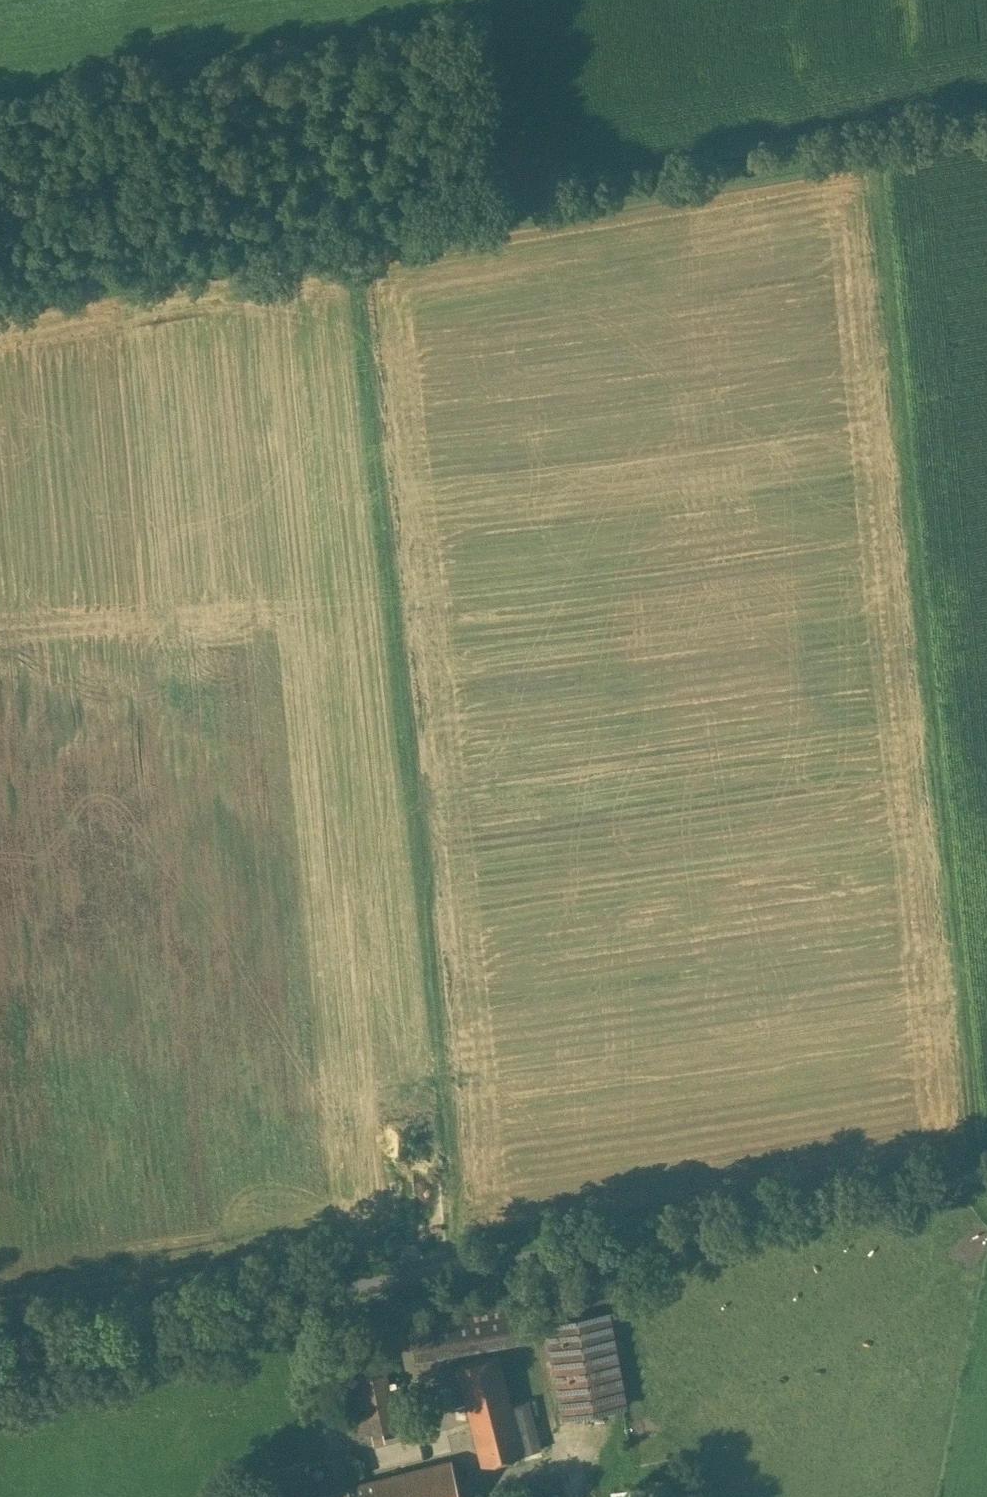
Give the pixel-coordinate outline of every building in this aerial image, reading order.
[(530,1303),(407,1325),(413,1360),(536,1338),(530,1303)] [(608,1312),(547,1323),(563,1416),(624,1405),(608,1312)] [(380,1335),(340,1342),(358,1435),(398,1427),(380,1335)] [(498,1356),(457,1366),(482,1463),(540,1448),(527,1400),(510,1404),(498,1356)] [(313,1495),(313,1496),(462,1496),(453,1460),(313,1495)]
